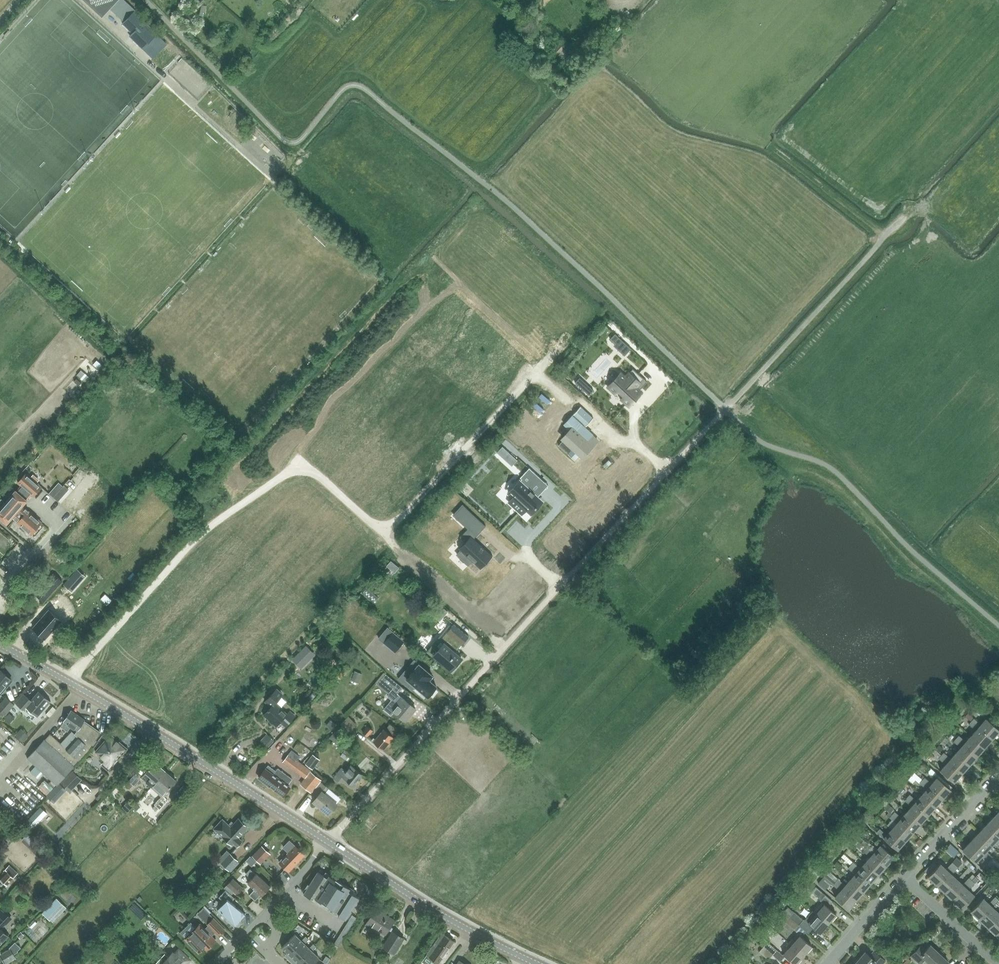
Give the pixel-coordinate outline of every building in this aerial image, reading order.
[(103,16),(110,8),(118,0),(85,0),(103,16)] [(110,8),(124,21),(123,23),(133,33),(130,36),(154,58),(167,44),(164,41),(165,40),(158,33),(155,36),(145,27),(148,24),(134,11),(135,10),(125,0),(118,0),(110,8)] [(557,54),(566,62),(575,53),(568,47),(566,48),(558,41),(553,47),(559,53),(557,54)] [(610,339),(615,344),(617,345),(622,340),(615,333),(610,339)] [(621,373),(608,386),(616,394),(619,390),(621,393),(624,395),(621,399),(629,406),(631,404),(633,402),(642,392),(640,390),(638,389),(636,387),(638,384),(644,379),(633,369),(625,377),(621,373)] [(580,377),(575,382),(589,395),(594,390),(580,377)] [(575,398),(568,405),(590,425),(596,418),(575,398)] [(571,430),(559,444),(579,462),(586,454),(584,451),(589,446),(591,449),(599,440),(573,416),(566,425),(571,430)] [(502,446),(497,452),(512,466),(518,460),(512,455),(502,446)] [(508,494),(510,492),(514,495),(507,502),(522,515),(527,509),(530,512),(529,514),(531,515),(544,501),(539,497),(549,485),(529,467),(507,493),(508,494)] [(0,507),(0,519),(7,525),(12,518),(17,522),(17,523),(31,535),(42,522),(23,505),(31,495),(33,497),(42,487),(37,482),(39,480),(33,474),(31,477),(26,472),(19,480),(17,478),(12,484),(19,490),(18,491),(16,489),(0,507)] [(49,493),(53,497),(63,486),(59,482),(49,493)] [(8,484),(3,490),(7,494),(12,488),(8,484)] [(63,486),(53,497),(58,501),(69,489),(64,485),(63,486)] [(463,505),(454,515),(468,528),(474,533),(475,534),(484,525),(485,526),(486,526),(463,505)] [(462,551),(458,555),(469,565),(468,565),(469,566),(473,561),(480,568),(492,556),(472,537),(460,549),(462,551)] [(34,594),(44,602),(62,581),(53,573),(34,594)] [(71,577),(64,584),(65,586),(71,590),(72,591),(78,584),(71,577)] [(49,610),(33,628),(45,639),(61,621),(49,610)] [(438,639),(427,652),(434,657),(435,655),(451,670),(455,665),(457,666),(461,661),(460,659),(461,658),(454,652),(461,644),(462,645),(469,637),(454,624),(440,640),(438,639)] [(388,628),(379,638),(395,652),(404,641),(388,628)] [(326,637),(321,642),(324,645),(329,640),(326,637)] [(410,675),(403,682),(412,690),(415,686),(428,697),(436,686),(429,680),(432,676),(414,660),(405,671),(410,675)] [(12,680),(6,676),(6,675),(0,670),(0,694),(12,680)] [(355,671),(352,678),(359,681),(362,674),(355,671)] [(400,685),(386,674),(377,684),(391,696),(394,691),(397,694),(403,688),(400,685)] [(265,701),(271,707),(264,715),(276,726),(280,721),(286,726),(295,716),(290,712),(287,714),(275,703),(283,695),(276,689),(265,701)] [(27,706),(38,716),(51,701),(39,691),(31,700),(24,694),(15,703),(24,710),(27,706)] [(313,692),(308,698),(311,700),(316,694),(313,692)] [(392,698),(383,709),(391,715),(394,711),(405,721),(416,709),(401,697),(398,700),(397,702),(394,700),(392,698)] [(6,714),(14,704),(6,698),(0,706),(0,709),(6,714)] [(45,739),(28,758),(30,761),(35,765),(30,772),(38,780),(44,773),(57,785),(75,766),(83,758),(91,748),(92,747),(95,749),(98,744),(99,743),(95,740),(100,733),(84,722),(84,721),(71,711),(64,721),(64,722),(61,726),(68,731),(71,727),(77,731),(75,734),(72,731),(61,744),(51,734),(45,740),(45,739)] [(968,713),(965,716),(971,721),(974,718),(968,713)] [(341,723),(349,731),(356,724),(348,716),(341,723)] [(971,721),(992,738),(998,730),(998,729),(986,718),(981,724),(974,718),(971,721)] [(976,730),(971,735),(984,747),(992,738),(971,721),(969,724),(976,730)] [(390,724),(385,729),(393,735),(397,730),(390,724)] [(364,731),(363,732),(367,736),(373,730),(368,726),(367,727),(364,731)] [(374,737),(372,740),(374,741),(383,749),(393,737),(394,736),(393,735),(388,731),(385,729),(384,728),(383,729),(384,729),(376,739),(374,737)] [(20,729),(15,736),(22,743),(28,736),(20,729)] [(331,736),(330,737),(338,746),(344,740),(335,732),(331,736)] [(101,765),(108,771),(127,749),(111,735),(96,752),(101,757),(105,761),(101,765)] [(956,738),(976,756),(984,747),(971,735),(966,741),(959,735),(956,738)] [(961,747),(956,753),(969,764),(976,756),(956,738),(954,741),(961,747)] [(310,770),(304,764),(303,765),(296,760),(299,756),(291,750),(283,761),(304,778),(310,770)] [(341,756),(347,761),(352,755),(345,750),(341,756)] [(944,752),(941,755),(961,773),(969,764),(956,753),(951,758),(944,752)] [(313,754),(306,764),(312,769),(320,759),(313,754)] [(961,773),(941,755),(939,758),(946,764),(940,770),(953,782),(961,773)] [(137,772),(129,781),(133,785),(134,786),(140,779),(150,788),(151,787),(165,771),(155,762),(142,777),(137,772)] [(266,768),(259,777),(284,796),(290,786),(288,785),(292,779),(278,768),(276,771),(268,765),(266,768)] [(342,767),(333,777),(338,781),(342,776),(353,785),(362,775),(352,765),(347,771),(342,767)] [(82,779),(73,771),(72,770),(61,782),(71,791),(82,779)] [(165,771),(151,787),(156,791),(161,786),(166,791),(176,781),(165,771)] [(321,779),(311,772),(301,784),(311,792),(321,779)] [(914,772),(911,775),(915,779),(920,783),(923,779),(914,772)] [(923,779),(943,797),(950,789),(937,777),(932,783),(925,777),(923,779)] [(922,794),(935,806),(943,797),(923,779),(920,783),(927,789),(922,794)] [(329,789),(322,782),(313,793),(318,797),(314,801),(329,814),(337,804),(325,794),(329,789)] [(60,783),(47,796),(53,802),(65,789),(60,783)] [(908,797),(927,814),(935,806),(922,794),(917,800),(910,794),(908,797)] [(108,796),(98,805),(101,809),(111,800),(108,796)] [(155,805),(149,812),(148,813),(152,817),(159,809),(168,800),(163,796),(155,805)] [(907,811),(920,823),(927,814),(908,797),(905,800),(911,806),(907,811)] [(888,803),(884,806),(889,811),(890,812),(893,809),(894,808),(888,803)] [(40,807),(25,823),(32,830),(47,814),(40,807)] [(895,812),(893,814),(912,832),(920,823),(907,811),(901,817),(895,812)] [(897,823),(892,829),(905,840),(912,832),(893,814),(890,817),(897,823)] [(986,825),(998,836),(998,820),(994,816),(986,825)] [(234,844),(237,847),(242,841),(238,838),(248,827),(239,819),(231,827),(223,819),(214,829),(232,845),(234,844)] [(979,833),(991,845),(997,840),(998,842),(998,836),(986,825),(979,833)] [(905,840),(892,829),(887,834),(880,828),(877,832),(884,838),(885,838),(897,849),(905,840)] [(29,832),(21,840),(28,847),(39,857),(45,850),(46,849),(29,832)] [(979,833),(971,842),(990,860),(993,857),(986,851),(991,845),(979,833)] [(51,840),(46,845),(52,851),(57,845),(51,840)] [(971,842),(963,850),(976,862),(981,857),(988,863),(990,860),(971,842)] [(868,845),(866,847),(886,865),(894,856),(880,844),(875,850),(868,845)] [(280,861),(284,865),(289,870),(305,854),(295,845),(280,861)] [(866,847),(863,850),(870,856),(865,862),(879,874),(886,865),(866,847)] [(252,856),(261,864),(268,857),(260,848),(252,856)] [(222,863),(229,870),(238,861),(230,854),(222,863)] [(928,876),(936,884),(959,860),(956,857),(952,862),(946,869),(940,863),(928,876)] [(936,884),(945,892),(957,879),(951,874),(962,863),(959,860),(936,884)] [(851,864),(851,865),(871,882),(879,874),(865,862),(860,868),(853,862),(851,864)] [(9,864),(5,869),(8,871),(10,874),(14,869),(9,864)] [(855,874),(850,880),(863,891),(871,882),(851,865),(848,868),(855,874)] [(66,875),(59,866),(53,871),(61,880),(66,875)] [(251,869),(246,874),(252,879),(248,883),(255,889),(249,895),(255,900),(260,894),(262,896),(271,887),(257,874),(257,875),(251,869)] [(8,871),(1,879),(7,885),(15,876),(13,873),(11,875),(10,874),(8,871)] [(311,896),(321,902),(339,913),(338,915),(344,919),(358,897),(348,891),(350,888),(329,875),(328,878),(318,871),(304,893),(310,897),(311,896)] [(856,900),(835,882),(826,874),(824,877),(824,876),(818,883),(825,889),(831,883),(840,891),(835,897),(848,909),(856,900)] [(953,900),(972,880),(975,876),(973,874),(969,878),(969,877),(963,884),(957,879),(945,892),(953,900)] [(227,885),(238,895),(244,888),(233,879),(227,885)] [(838,879),(835,882),(856,900),(863,891),(850,880),(845,885),(838,879)] [(972,880),(953,900),(962,908),(974,895),(968,889),(975,883),(972,880)] [(811,891),(820,899),(819,900),(822,902),(814,912),(816,913),(828,924),(837,914),(828,907),(833,901),(825,894),(815,886),(811,891)] [(218,909),(236,925),(245,914),(231,901),(235,897),(226,889),(219,896),(224,901),(218,909)] [(971,911),(979,918),(998,899),(995,896),(989,903),(983,897),(971,911)] [(49,907),(43,913),(52,922),(66,907),(57,899),(49,907)] [(988,927),(998,915),(998,913),(994,908),(998,904),(998,900),(998,899),(979,918),(988,927)] [(794,911),(788,907),(784,912),(789,916),(799,925),(803,919),(794,911)] [(374,926),(386,934),(395,920),(376,908),(366,925),(372,929),(374,926)] [(8,935),(1,929),(12,918),(5,911),(4,912),(0,909),(0,944),(8,935)] [(828,924),(816,913),(814,912),(813,911),(805,920),(820,933),(828,924)] [(799,925),(789,916),(784,912),(783,913),(784,914),(778,921),(784,925),(786,922),(794,929),(799,925)] [(334,944),(338,946),(356,917),(352,915),(334,944)] [(996,934),(998,932),(998,915),(988,927),(996,934)] [(226,929),(214,917),(207,924),(208,925),(215,932),(219,936),(226,929)] [(186,938),(185,938),(193,947),(198,953),(204,947),(206,949),(207,948),(208,948),(210,948),(212,946),(212,944),(216,940),(211,936),(215,932),(208,925),(204,929),(200,924),(196,927),(186,938)] [(383,947),(394,954),(404,938),(392,931),(383,947)] [(427,955),(428,955),(439,963),(454,942),(442,933),(427,955)] [(295,934),(282,947),(287,953),(290,955),(303,942),(305,943),(309,939),(306,936),(302,940),(295,934)] [(793,938),(789,943),(791,945),(803,955),(812,946),(799,935),(798,937),(795,940),(793,938)] [(764,938),(760,943),(763,946),(772,954),(773,954),(777,949),(767,941),(764,938)] [(17,951),(21,948),(15,942),(9,948),(11,949),(2,955),(6,962),(15,956),(14,954),(18,952),(17,951)] [(303,942),(290,955),(298,963),(311,949),(312,951),(316,946),(313,943),(309,948),(305,943),(303,942)] [(783,954),(795,963),(796,963),(803,955),(791,945),(789,943),(786,946),(789,948),(783,954)] [(926,963),(929,963),(939,953),(931,945),(925,951),(920,946),(910,956),(919,963),(921,963),(923,962),(926,963)] [(768,959),(772,954),(763,946),(759,951),(768,959)] [(192,959),(179,947),(174,951),(173,950),(168,955),(165,953),(154,963),(188,963),(192,959)] [(298,963),(299,963),(312,963),(319,957),(312,951),(311,949),(298,963)] [(857,961),(860,963),(883,963),(886,961),(885,960),(878,954),(875,951),(870,957),(865,952),(857,961)] [(948,961),(939,953),(929,963),(945,963),(948,961)]
